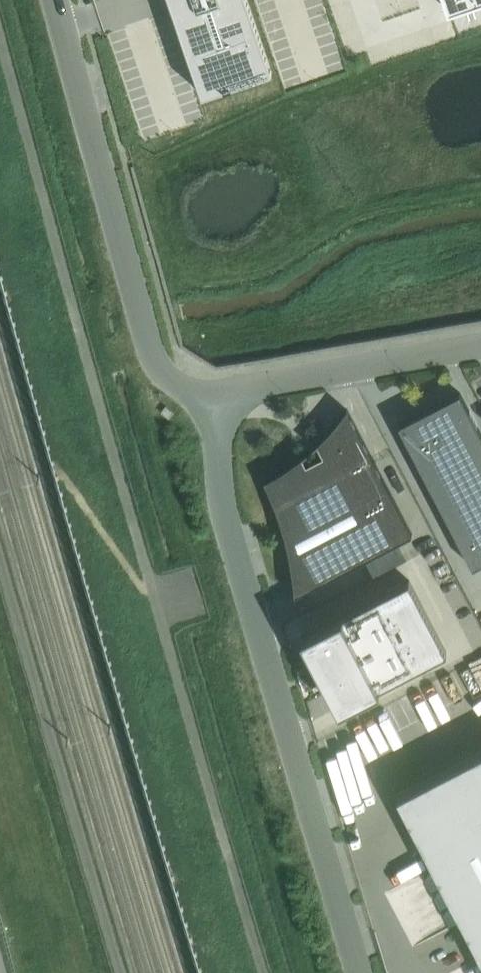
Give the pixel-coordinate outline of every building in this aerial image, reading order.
[(201,93),(272,69),(248,0),(170,0),(201,93)] [(448,10),(476,0),(445,0),(448,10)] [(459,391),(398,423),(473,566),(480,561),(480,433),(459,391)] [(272,475),(264,479),(273,498),(280,516),(285,535),(290,555),(293,574),(295,594),(412,533),(346,409),(341,416),(335,423),(329,429),(323,436),(317,442),(323,454),(306,463),(302,456),(302,455),(295,461),(287,466),(280,471),(272,475)] [(409,579),(302,635),(339,707),(446,651),(409,579)] [(397,795),(480,955),(480,751),(397,795)]
